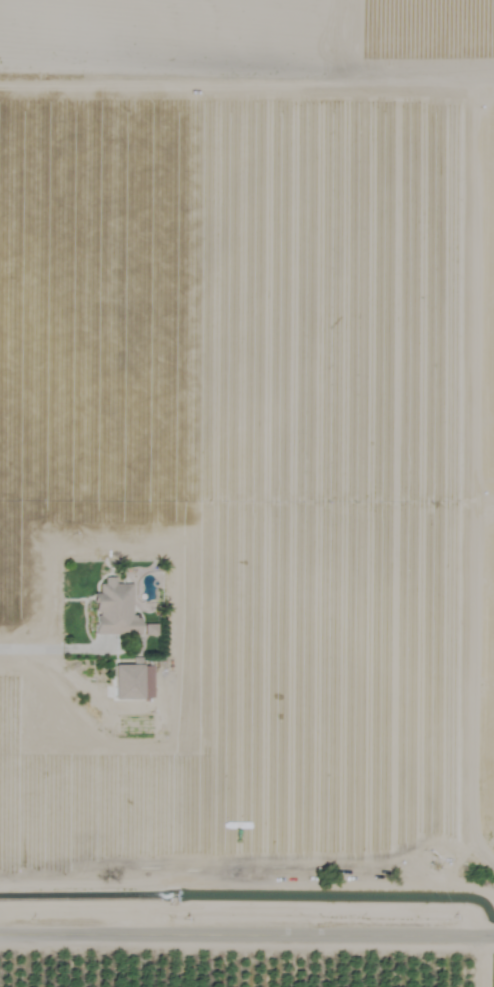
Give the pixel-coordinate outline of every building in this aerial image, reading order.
[(139,635),(139,617),(130,617),(130,585),(113,585),(113,579),(97,579),(97,614),(95,614),(95,634),(139,635)] [(112,666),(113,700),(151,699),(150,667),(140,667),(140,658),(132,658),(132,665),(112,666)]
